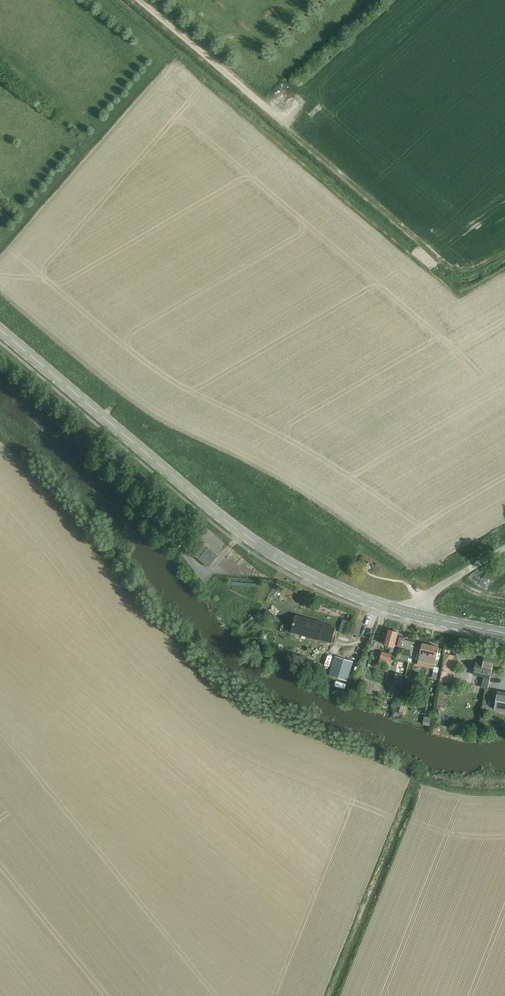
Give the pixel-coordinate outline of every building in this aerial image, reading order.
[(207,567),(216,555),(203,544),(194,556),(207,567)] [(271,595),(269,600),(277,604),(280,599),(271,595)] [(338,625),(297,613),(292,630),(334,642),(338,625)] [(343,620),(340,632),(346,634),(350,622),(343,620)] [(353,624),(351,631),(358,633),(360,626),(353,624)] [(393,646),(397,632),(388,630),(384,643),(393,646)] [(405,637),(400,636),(397,647),(407,649),(405,656),(409,657),(411,650),(413,651),(415,642),(404,640),(405,637)] [(434,664),(438,648),(423,644),(419,661),(434,664)] [(390,660),(391,654),(380,651),(379,656),(380,656),(379,662),(385,664),(386,659),(390,660)] [(498,665),(500,658),(494,657),(494,656),(480,653),(478,663),(476,662),(472,680),(488,683),(493,664),(498,665)] [(348,683),(353,664),(335,658),(330,677),(348,683)] [(399,661),(397,681),(405,682),(406,662),(399,661)] [(441,682),(453,684),(454,674),(442,672),(441,682)] [(494,709),(504,711),(504,693),(497,691),(494,709)]
